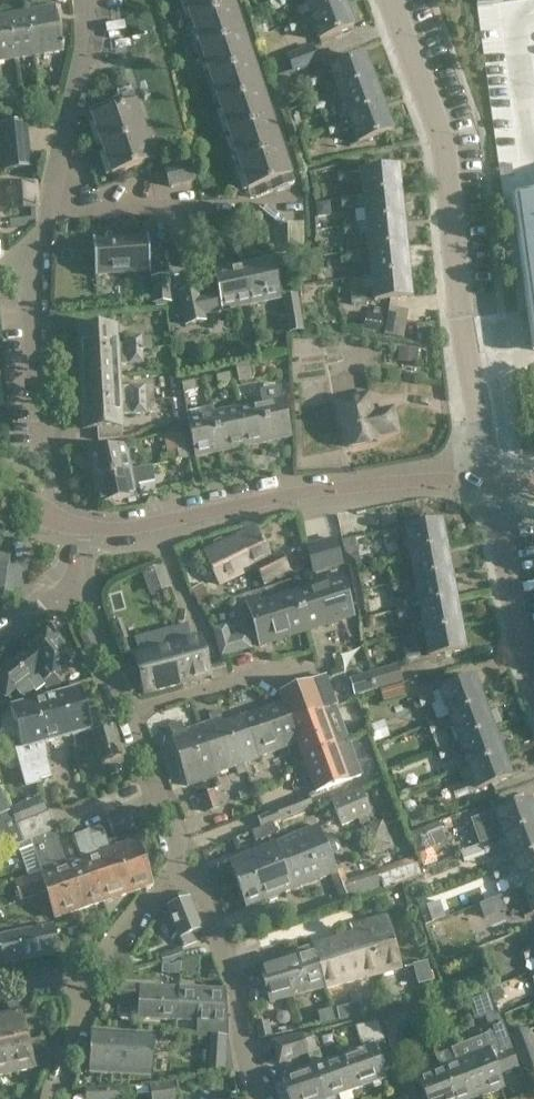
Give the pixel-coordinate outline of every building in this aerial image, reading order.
[(251,198),(256,198),(293,185),(291,177),(253,63),(232,0),(184,0),(251,198)] [(310,15),(344,2),(343,0),(304,0),(310,15)] [(344,2),(310,15),(319,40),(353,27),(344,2)] [(0,15),(0,62),(63,51),(62,47),(64,46),(63,41),(62,42),(55,5),(0,15)] [(301,17),(287,23),(291,32),(304,27),(301,17)] [(265,24),(256,28),(259,36),(268,33),(265,24)] [(287,55),(293,73),(321,63),(314,46),(287,55)] [(339,93),(373,80),(364,57),(330,69),(339,93)] [(322,73),(308,78),(312,87),(325,82),(322,73)] [(339,93),(348,116),(381,104),(373,80),(339,93)] [(19,93),(5,93),(4,104),(19,105),(19,93)] [(135,103),(132,95),(89,109),(112,176),(155,161),(135,103)] [(330,96),(313,103),(316,112),(334,105),(330,96)] [(352,126),(358,143),(392,131),(381,104),(348,116),(340,119),(344,129),(352,126)] [(340,119),(327,124),(331,134),(344,129),(340,119)] [(31,167),(27,120),(1,123),(6,169),(31,167)] [(194,181),(190,164),(166,170),(169,186),(194,181)] [(397,168),(352,173),(353,183),(362,182),(364,195),(400,191),(397,168)] [(352,173),(338,174),(339,185),(353,183),(352,173)] [(364,195),(366,222),(402,219),(400,191),(364,195)] [(517,197),(532,309),(533,320),(533,195),(517,197)] [(355,196),(340,197),(341,208),(356,206),(355,196)] [(366,222),(357,223),(358,234),(368,233),(369,249),(405,245),(402,219),(366,222)] [(357,223),(343,224),(344,235),(358,234),(357,223)] [(150,272),(148,236),(125,238),(125,240),(119,240),(118,238),(93,240),(95,275),(150,272)] [(369,249),(372,275),(408,271),(405,245),(369,249)] [(360,250),(346,251),(347,262),(361,261),(360,250)] [(243,265),(252,305),(280,298),(271,259),(243,265)] [(179,293),(186,325),(205,321),(204,315),(223,310),(224,311),(252,305),(243,265),(215,271),(220,293),(200,297),(198,289),(179,293)] [(410,297),(408,271),(372,275),(373,290),(364,291),(365,302),(410,297)] [(169,276),(152,277),(153,304),(171,303),(169,276)] [(365,302),(364,291),(350,292),(351,304),(365,303),(365,302)] [(290,334),(306,332),(300,295),(284,298),(290,334)] [(366,314),(364,332),(384,335),(386,317),(366,314)] [(116,326),(79,328),(80,343),(83,346),(83,353),(144,350),(152,349),(151,337),(142,337),(142,336),(123,337),(124,345),(117,346),(116,326)] [(119,376),(119,366),(145,364),(144,350),(83,353),(84,360),(81,363),(82,378),(119,376)] [(240,382),(256,379),(253,363),(237,367),(240,382)] [(232,384),(230,375),(216,378),(219,387),(232,384)] [(120,386),(119,376),(82,378),(83,393),(86,396),(86,403),(154,399),(153,385),(144,386),(144,385),(120,386)] [(199,391),(197,382),(183,384),(185,394),(199,391)] [(391,410),(372,415),(368,394),(336,401),(341,423),(343,423),(348,447),(376,441),(374,435),(396,430),(391,410)] [(154,399),(86,403),(87,410),(84,413),(85,429),(97,428),(98,440),(123,439),(122,416),(155,414),(154,399)] [(283,399),(238,408),(245,446),(291,436),(283,399)] [(186,414),(195,457),(221,451),(213,413),(212,408),(186,414)] [(213,413),(221,451),(245,446),(238,408),(213,413)] [(173,433),(177,453),(179,460),(188,458),(183,431),(173,433)] [(93,479),(131,470),(126,445),(88,453),(93,479)] [(144,468),(131,470),(93,479),(99,504),(141,495),(138,484),(154,481),(151,466),(144,468)] [(410,554),(445,548),(441,523),(405,529),(410,554)] [(256,527),(234,538),(250,570),(255,567),(263,583),(289,570),(281,554),(271,558),(256,527)] [(396,530),(382,533),(384,543),(398,540),(396,530)] [(355,537),(342,540),(344,553),(358,550),(355,537)] [(219,584),(250,570),(234,538),(204,552),(219,584)] [(321,543),(328,568),(342,564),(335,539),(321,543)] [(328,568),(321,543),(306,547),(313,572),(328,568)] [(415,580),(450,573),(445,548),(410,554),(415,580)] [(387,559),(389,569),(403,566),(401,556),(387,559)] [(9,562),(0,561),(0,596),(3,596),(9,562)] [(162,567),(146,574),(153,593),(169,587),(162,567)] [(295,593),(307,631),(353,617),(340,573),(328,577),(330,582),(295,593)] [(420,605),(455,599),(450,573),(415,580),(420,605)] [(392,584),(394,595),(408,592),(406,582),(392,584)] [(202,584),(191,589),(199,608),(211,603),(202,584)] [(295,593),(260,603),(258,599),(247,602),(260,646),(307,631),(295,593)] [(425,631),(460,624),(455,599),(420,605),(425,631)] [(364,602),(366,614),(391,612),(390,600),(364,602)] [(396,610),(398,620),(412,618),(410,607),(396,610)] [(465,650),(460,624),(425,631),(429,657),(465,650)] [(26,654),(38,670),(46,680),(73,659),(52,631),(25,652),(26,654)] [(211,676),(200,637),(134,655),(145,694),(211,676)] [(404,651),(406,661),(420,658),(418,648),(404,651)] [(26,654),(0,674),(0,688),(5,695),(21,683),(24,687),(34,680),(31,676),(38,670),(26,654)] [(398,665),(370,673),(375,690),(403,681),(398,665)] [(336,705),(325,676),(302,684),(313,715),(324,711),(323,710),(336,705)] [(440,690),(449,715),(483,702),(473,677),(440,690)] [(313,715),(302,684),(279,693),(282,702),(290,723),(313,715)] [(403,684),(380,690),(383,701),(406,694),(403,684)] [(55,694),(63,724),(70,722),(71,727),(70,727),(73,735),(92,730),(80,687),(55,694)] [(417,698),(421,708),(435,703),(431,693),(417,698)] [(70,722),(63,724),(55,694),(33,700),(44,743),(73,735),(70,727),(71,727),(70,722)] [(44,743),(33,700),(12,706),(17,724),(15,724),(17,731),(19,731),(23,747),(15,750),(26,786),(40,782),(39,778),(47,776),(42,761),(44,743)] [(238,719),(246,740),(290,723),(282,702),(238,719)] [(449,715),(440,718),(444,728),(453,725),(458,739),(492,727),(483,702),(449,715)] [(290,723),(297,743),(303,757),(336,745),(324,711),(313,715),(290,723)] [(211,723),(201,727),(215,774),(235,766),(238,774),(246,771),(243,763),(253,759),(246,740),(238,719),(224,724),(219,712),(209,715),(211,723)] [(430,733),(444,728),(440,718),(427,723),(430,733)] [(201,727),(185,732),(181,722),(169,726),(172,737),(187,786),(216,777),(215,774),(201,727)] [(246,740),(253,759),(297,743),(290,723),(246,740)] [(100,761),(121,755),(113,727),(92,733),(100,761)] [(492,727),(458,739),(467,764),(501,752),(492,727)] [(436,748),(440,758),(453,753),(449,743),(436,748)] [(336,745),(303,757),(316,792),(349,780),(358,777),(349,754),(341,757),(336,745)] [(473,779),(464,782),(468,792),(477,789),(511,777),(501,752),(467,764),(473,779)] [(414,765),(400,787),(413,796),(427,774),(414,765)] [(451,787),(454,798),(468,792),(464,782),(451,787)] [(372,816),(362,790),(332,802),(342,828),(372,816)] [(207,812),(219,808),(213,791),(201,795),(207,812)] [(24,845),(17,828),(9,811),(2,793),(0,793),(0,855),(24,845)] [(307,794),(297,799),(302,811),(312,806),(307,794)] [(297,799),(286,803),(291,815),(302,811),(297,799)] [(473,822),(482,845),(495,840),(504,836),(505,839),(533,828),(533,814),(529,801),(495,813),(473,822)] [(286,803),(276,808),(277,810),(280,819),(291,815),(286,803)] [(27,804),(9,811),(17,828),(33,821),(27,804)] [(277,810),(259,817),(263,827),(272,823),(280,819),(277,810)] [(181,838),(205,835),(203,812),(179,814),(181,838)] [(133,827),(128,814),(108,821),(113,834),(133,827)] [(33,821),(17,828),(24,845),(55,833),(48,815),(33,821)] [(439,822),(411,833),(420,856),(432,851),(426,837),(442,830),(439,822)] [(255,842),(277,833),(272,823),(263,827),(251,832),(255,842)] [(278,895),(331,875),(337,872),(318,825),(269,845),(274,857),(266,860),(272,874),(257,880),(264,900),(266,899),(270,901),(277,898),(278,895)] [(495,840),(499,849),(508,846),(513,862),(514,863),(533,856),(533,828),(505,839),(504,836),(495,840)] [(82,859),(84,858),(91,879),(96,881),(103,902),(133,892),(117,847),(110,849),(105,834),(91,838),(89,832),(74,837),(82,859)] [(57,838),(19,851),(27,876),(53,868),(57,878),(72,873),(84,908),(103,902),(96,881),(91,879),(84,858),(82,859),(66,864),(57,838)] [(117,847),(133,892),(153,885),(137,840),(117,847)] [(495,840),(482,845),(486,854),(499,849),(495,840)] [(266,860),(274,857),(269,845),(230,862),(247,907),(264,900),(257,880),(272,874),(266,860)] [(505,865),(509,875),(517,872),(523,888),(533,884),(533,856),(514,863),(513,862),(505,865)] [(415,862),(344,887),(348,900),(420,875),(415,862)] [(505,865),(492,870),(495,880),(509,875),(505,865)] [(15,881),(22,901),(46,893),(55,918),(84,908),(72,873),(57,878),(53,868),(27,876),(15,881)] [(416,877),(358,897),(361,907),(419,887),(416,877)] [(435,884),(426,887),(428,894),(437,890),(435,884)] [(523,888),(533,913),(533,884),(523,888)] [(501,896),(505,906),(518,901),(515,891),(501,896)] [(201,930),(189,899),(168,907),(180,938),(184,947),(197,942),(193,933),(201,930)] [(386,915),(366,921),(380,974),(401,968),(386,915)] [(350,926),(352,934),(312,946),(325,988),(380,974),(366,921),(350,926)] [(58,953),(53,925),(0,935),(0,946),(3,963),(58,953)] [(525,960),(533,957),(533,945),(522,950),(525,960)] [(291,997),(325,988),(312,946),(295,952),(304,978),(287,983),(291,997)] [(181,948),(160,956),(163,963),(172,963),(185,959),(181,948)] [(258,963),(270,1002),(291,997),(287,983),(304,978),(295,952),(258,963)] [(180,974),(180,964),(181,961),(172,965),(161,964),(161,973),(180,974)] [(139,1003),(138,1018),(197,1021),(196,1033),(228,1034),(225,990),(120,985),(119,1001),(139,1003)] [(499,986),(489,990),(494,1002),(504,998),(499,986)] [(35,1068),(33,1062),(31,1051),(30,1048),(46,1044),(44,1036),(28,1040),(20,1011),(17,1001),(7,1004),(9,1014),(0,1016),(0,1075),(35,1068)] [(341,1057),(353,1090),(384,1079),(372,1046),(385,1042),(377,1021),(355,1029),(362,1049),(341,1057)] [(270,1036),(267,1022),(256,1024),(259,1039),(270,1036)] [(484,1079),(479,1065),(513,1052),(501,1022),(486,1037),(452,1049),(457,1062),(440,1068),(443,1075),(446,1074),(451,1090),(453,1089),(467,1084),(468,1084),(484,1079)] [(524,1069),(533,1065),(533,1051),(526,1029),(512,1035),(524,1069)] [(153,1035),(93,1032),(90,1074),(150,1077),(153,1035)] [(307,1054),(304,1044),(301,1035),(272,1041),(278,1064),(307,1054)] [(314,1041),(304,1044),(307,1054),(308,1057),(319,1053),(314,1041)] [(517,1066),(513,1052),(479,1065),(484,1079),(468,1084),(467,1084),(453,1089),(455,1093),(456,1092),(459,1098),(472,1098),(504,1087),(498,1073),(517,1066)] [(214,1053),(213,1070),(227,1071),(228,1053),(214,1053)] [(308,1057),(312,1067),(323,1098),(328,1098),(353,1090),(341,1057),(324,1062),(321,1053),(319,1053),(308,1057)] [(282,1078),(289,1098),(323,1098),(312,1067),(282,1078)] [(455,1093),(453,1089),(451,1090),(446,1074),(443,1075),(440,1068),(417,1077),(425,1098),(459,1098),(456,1092),(455,1093)] [(176,1082),(149,1086),(151,1098),(178,1098),(176,1082)] [(106,1088),(106,1098),(121,1098),(121,1087),(106,1088)] [(106,1088),(85,1089),(85,1098),(106,1098),(106,1088)]
